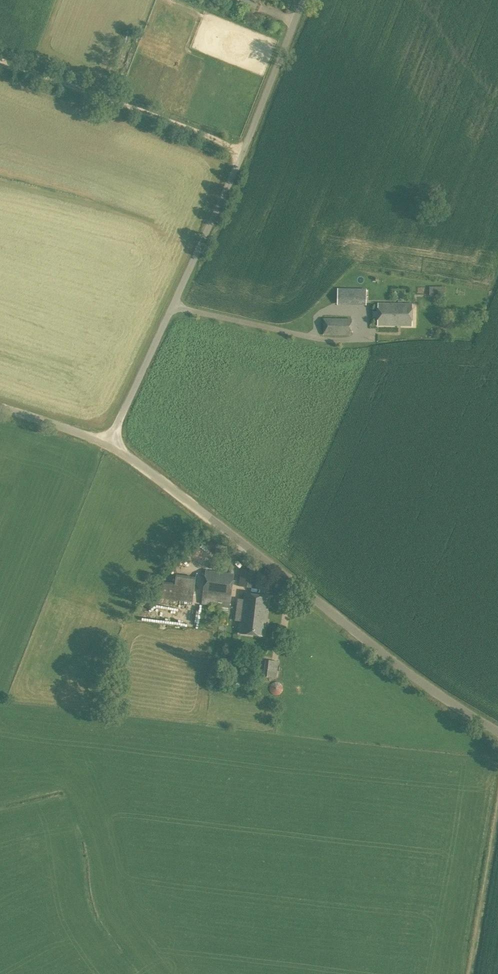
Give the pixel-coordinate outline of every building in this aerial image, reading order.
[(459,298),(459,288),(445,288),(445,287),(429,287),(429,294),(445,294),(445,292),(447,292),(447,298),(459,298)] [(378,325),(412,325),(412,303),(378,303),(378,325)] [(352,336),(352,318),(323,318),(323,335),(352,336)] [(257,571),(241,569),(239,586),(255,589),(257,571)] [(234,574),(206,570),(201,604),(229,608),(234,574)] [(192,608),(196,578),(182,576),(182,574),(178,573),(177,575),(176,575),(174,585),(162,583),(160,599),(182,602),(181,606),(192,608)] [(264,637),(269,597),(245,594),(244,600),(238,600),(235,621),(241,621),(240,634),(264,637)] [(270,677),(272,661),(265,660),(263,676),(270,677)]
